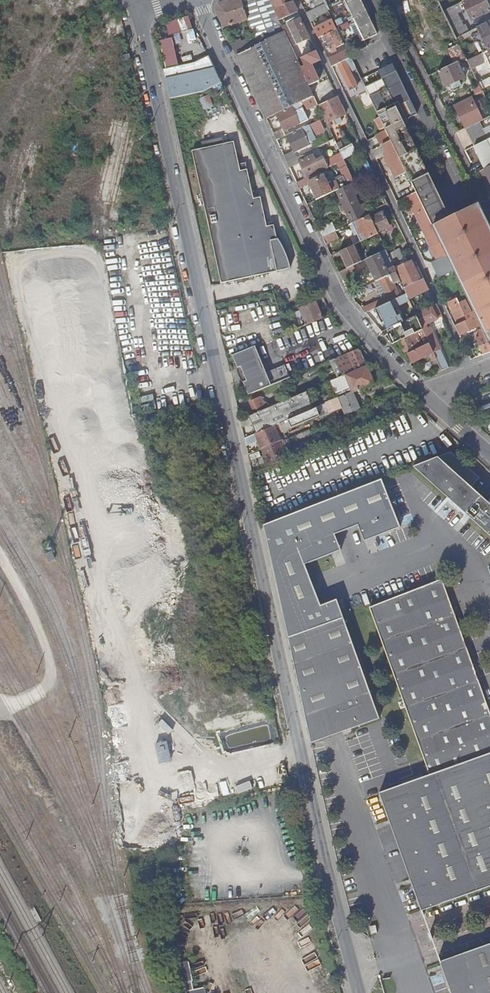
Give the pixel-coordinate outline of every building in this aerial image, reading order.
[(241,0),(228,0),(219,3),(216,10),(223,27),(247,19),(241,0)] [(285,33),(282,27),(279,20),(269,0),(241,0),(247,19),(253,37),(256,46),(285,33)] [(279,20),(297,11),(291,0),(269,0),(279,20)] [(308,12),(312,21),(318,15),(327,11),(322,0),(311,0),(314,5),(310,7),(311,10),(308,12)] [(360,0),(341,0),(328,6),(345,41),(360,34),(363,41),(377,35),(360,0)] [(485,0),(464,0),(463,1),(462,1),(471,20),(489,11),(489,10),(485,0)] [(443,11),(456,38),(468,32),(464,25),(463,26),(457,13),(461,12),(462,10),(458,3),(443,11)] [(166,20),(169,32),(194,28),(191,15),(166,20)] [(301,58),(316,51),(300,18),(282,27),(285,33),(297,60),(301,58)] [(318,26),(313,28),(318,38),(323,35),(336,29),(332,20),(323,24),(318,26)] [(477,41),(483,53),(487,50),(489,49),(489,21),(476,28),(482,39),(477,41)] [(456,38),(456,39),(458,42),(471,35),(475,42),(477,41),(482,39),(476,28),(468,32),(456,38)] [(336,29),(323,35),(330,50),(343,44),(336,29)] [(266,118),(314,95),(309,85),(301,68),(297,60),(285,33),(256,46),(237,55),(266,118)] [(232,44),(237,55),(256,46),(253,37),(241,42),(240,40),(232,44)] [(346,50),(328,58),(331,66),(336,64),(350,58),(346,50)] [(301,68),(309,85),(319,80),(312,64),(320,60),(316,51),(301,58),(305,66),(301,68)] [(483,53),(467,60),(478,83),(489,77),(489,73),(481,78),(475,66),(486,60),(483,53)] [(163,70),(170,100),(195,94),(193,83),(190,73),(215,68),(209,56),(194,64),(163,70)] [(350,58),(336,64),(348,88),(355,84),(349,72),(356,69),(350,58)] [(465,78),(457,62),(438,71),(445,87),(465,78)] [(379,71),(382,78),(396,71),(393,64),(379,71)] [(199,82),(217,73),(215,68),(190,73),(193,83),(199,82)] [(369,96),(377,112),(398,102),(406,119),(418,114),(396,71),(382,78),(382,79),(386,88),(369,96)] [(204,92),(222,83),(217,73),(199,82),(193,83),(195,94),(204,92)] [(480,88),(489,84),(489,77),(478,83),(480,88)] [(382,79),(364,87),(369,96),(386,88),(382,79)] [(322,92),(326,102),(332,99),(327,90),(322,92)] [(307,125),(324,117),(318,106),(314,96),(297,104),(307,125)] [(324,117),(327,123),(334,119),(337,124),(341,122),(339,117),(345,114),(337,97),(332,99),(326,102),(318,106),(324,117)] [(465,128),(478,121),(482,120),(471,97),(454,105),(465,128)] [(411,183),(429,175),(408,132),(403,121),(406,119),(398,102),(377,112),(386,131),(390,141),(406,173),(411,183)] [(299,124),(291,107),(277,114),(284,131),(299,124)] [(403,121),(408,132),(412,130),(406,119),(403,121)] [(310,125),(315,136),(324,132),(319,121),(310,125)] [(489,138),(489,125),(482,129),(478,121),(465,128),(473,146),(489,138)] [(301,128),(309,145),(315,142),(307,125),(301,128)] [(309,145),(301,128),(287,135),(294,152),(309,145)] [(275,136),(277,140),(287,135),(284,131),(275,136)] [(375,136),(380,146),(382,145),(390,141),(386,131),(375,136)] [(473,146),(484,169),(489,166),(489,138),(473,146)] [(202,149),(222,145),(221,139),(201,143),(202,149)] [(341,154),(343,158),(356,152),(351,143),(343,147),(340,140),(335,142),(339,149),(341,154)] [(390,141),(382,145),(398,177),(406,173),(390,141)] [(202,149),(192,151),(207,222),(221,284),(289,268),(286,255),(277,239),(276,239),(272,225),(266,226),(259,198),(253,199),(246,170),(240,171),(233,142),(222,145),(202,149)] [(287,161),(297,157),(294,152),(284,157),(287,161)] [(333,166),(344,160),(343,158),(341,154),(326,161),(323,157),(316,160),(313,154),(299,161),(299,162),(303,170),(301,171),(305,179),(307,178),(333,166)] [(297,157),(287,161),(289,167),(299,162),(299,161),(297,157)] [(333,166),(343,187),(354,182),(344,160),(333,166)] [(394,179),(403,199),(405,198),(416,193),(411,183),(406,173),(398,177),(394,179)] [(317,199),(331,192),(336,190),(338,189),(334,181),(328,185),(323,175),(309,182),(317,199)] [(432,226),(450,218),(429,175),(411,183),(416,193),(432,226)] [(309,182),(307,178),(305,179),(297,183),(299,187),(309,182)] [(336,190),(344,206),(356,201),(353,195),(359,192),(354,182),(343,187),(338,189),(336,190)] [(425,234),(431,247),(440,243),(432,226),(416,193),(405,198),(408,205),(407,206),(411,214),(414,212),(414,211),(416,210),(426,233),(425,234)] [(352,223),(369,215),(367,211),(364,204),(359,207),(356,201),(344,206),(352,223)] [(369,215),(389,206),(387,202),(367,211),(369,215)] [(479,204),(450,218),(432,226),(440,243),(446,255),(450,264),(453,271),(473,311),(480,325),(482,329),(489,346),(489,227),(479,204)] [(371,218),(377,231),(385,227),(388,226),(382,213),(371,218)] [(360,241),(378,233),(377,231),(371,218),(369,215),(352,223),(357,234),(360,241)] [(354,235),(357,234),(352,223),(349,224),(354,235)] [(332,224),(319,229),(322,237),(335,231),(332,224)] [(322,237),(326,245),(338,239),(337,236),(341,234),(338,229),(335,231),(322,237)] [(358,254),(353,245),(338,252),(346,268),(361,261),(359,257),(361,255),(360,253),(358,254)] [(387,254),(391,262),(404,257),(399,248),(387,254)] [(375,281),(378,279),(395,271),(393,266),(386,269),(378,252),(361,261),(363,264),(366,262),(375,281)] [(431,262),(435,271),(450,264),(446,255),(431,262)] [(402,284),(403,287),(420,279),(411,260),(396,267),(404,283),(402,284)] [(338,272),(341,278),(355,271),(354,269),(363,265),(361,261),(346,268),(338,272)] [(450,264),(435,271),(438,278),(453,271),(450,264)] [(392,282),(399,279),(395,271),(378,279),(387,298),(397,294),(392,282)] [(406,293),(407,297),(428,287),(423,278),(420,279),(403,287),(404,290),(406,293)] [(409,319),(416,315),(415,313),(407,297),(406,293),(403,295),(399,296),(402,302),(403,305),(409,319)] [(402,302),(399,296),(387,302),(390,307),(402,302)] [(374,302),(361,308),(365,313),(378,306),(385,303),(383,298),(374,303),(374,302)] [(456,298),(448,302),(458,324),(467,320),(459,304),(456,298)] [(305,324),(322,317),(316,301),(299,307),(301,314),(303,319),(305,324)] [(459,335),(480,325),(473,311),(471,313),(465,301),(459,304),(467,320),(458,324),(455,325),(459,335)] [(422,329),(429,343),(441,370),(448,367),(440,349),(430,327),(426,329),(424,324),(436,318),(436,317),(441,315),(435,304),(415,313),(416,315),(422,329)] [(400,323),(408,319),(409,319),(403,305),(393,309),(400,323)] [(378,306),(365,313),(370,318),(381,313),(378,306)] [(413,333),(422,329),(416,315),(409,319),(408,319),(413,333)] [(392,344),(404,338),(406,336),(400,323),(386,330),(391,343),(392,344)] [(410,352),(429,343),(422,329),(413,333),(406,336),(404,338),(410,352)] [(489,351),(489,346),(482,329),(475,333),(476,337),(475,338),(478,343),(479,346),(476,347),(473,349),(477,356),(489,351)] [(441,370),(429,343),(410,352),(402,356),(409,363),(429,355),(431,360),(430,360),(435,372),(441,370)] [(255,345),(232,355),(236,367),(242,382),(265,372),(255,345)] [(335,358),(342,376),(366,365),(359,348),(335,358)] [(335,358),(330,360),(337,378),(342,376),(335,358)] [(284,364),(265,372),(242,382),(243,383),(248,394),(289,377),(284,364)] [(350,387),(352,392),(373,383),(366,365),(342,376),(337,378),(331,380),(336,393),(350,387)] [(345,414),(359,408),(352,392),(339,398),(340,402),(345,414)] [(261,410),(265,420),(294,407),(293,405),(305,400),(302,393),(268,407),(261,410)] [(337,403),(340,402),(339,398),(326,403),(329,411),(339,407),(337,403)] [(254,413),(261,410),(259,405),(256,399),(249,402),(254,413)] [(330,412),(329,411),(326,403),(318,407),(313,409),(309,411),(298,415),(279,423),(282,429),(287,427),(290,432),(292,431),(291,427),(319,415),(321,419),(324,417),(323,415),(330,412)] [(295,410),(298,415),(309,411),(307,406),(295,410)] [(294,407),(265,420),(268,428),(273,426),(279,423),(298,415),(295,410),(294,407)] [(255,434),(261,448),(283,439),(282,435),(278,437),(273,426),(268,428),(255,434)] [(313,427),(294,435),(296,440),(316,432),(313,427)] [(299,453),(303,452),(302,451),(320,443),(317,437),(299,444),(300,447),(297,448),(299,453)] [(261,448),(269,466),(287,458),(285,452),(288,451),(286,444),(289,443),(287,438),(283,439),(261,448)] [(414,466),(445,494),(458,505),(472,488),(472,486),(479,478),(463,463),(472,454),(464,447),(414,466)] [(374,537),(401,527),(384,479),(263,525),(290,637),(343,617),(340,607),(327,602),(320,605),(305,563),(332,553),(338,540),(335,533),(358,524),(361,532),(374,537)] [(482,496),(472,488),(458,505),(465,513),(482,496)] [(482,496),(465,513),(489,536),(489,504),(482,496)] [(369,607),(431,776),(489,754),(489,712),(442,580),(369,607)] [(343,617),(290,637),(313,743),(380,719),(343,617)] [(157,743),(161,761),(173,759),(168,740),(157,743)] [(382,793),(395,830),(417,821),(434,866),(411,874),(424,911),(489,887),(489,754),(431,776),(382,793)] [(417,821),(395,830),(411,874),(434,866),(417,821)] [(441,962),(452,992),(489,992),(489,944),(441,962)] [(206,986),(195,988),(191,959),(179,961),(184,992),(207,992),(206,986)]
